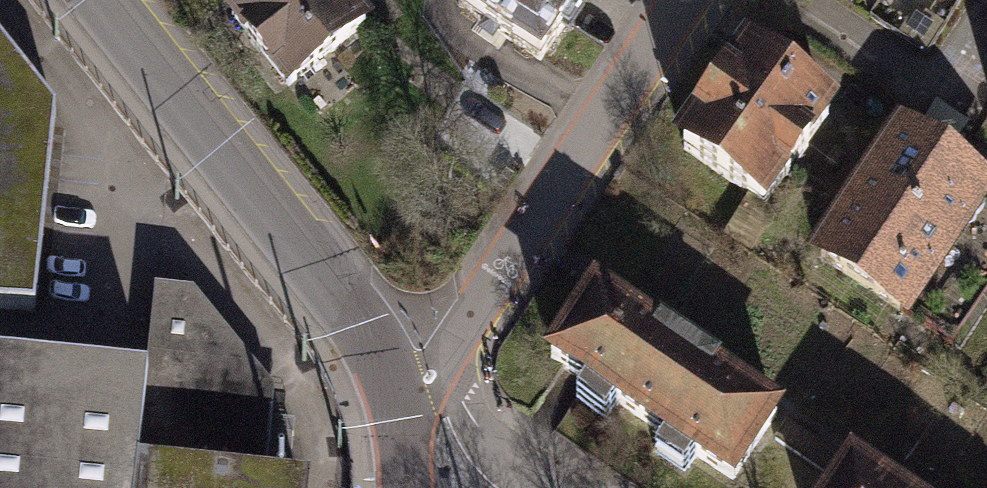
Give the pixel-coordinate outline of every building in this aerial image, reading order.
[(342,0),(230,0),(220,8),(277,82),(357,21),(342,0)] [(458,7),(540,61),(581,0),(462,0),(458,7)] [(35,313),(55,113),(0,44),(0,309),(35,313)] [(825,114),(748,63),(687,153),(764,204),(825,114)] [(904,132),(818,259),(952,349),(986,298),(986,188),(904,132)] [(779,409),(591,284),(543,355),(731,480),(779,409)] [(264,486),(273,392),(192,294),(158,291),(145,376),(0,361),(0,487),(289,487),(264,486)] [(845,455),(823,487),(894,487),(845,455)]
